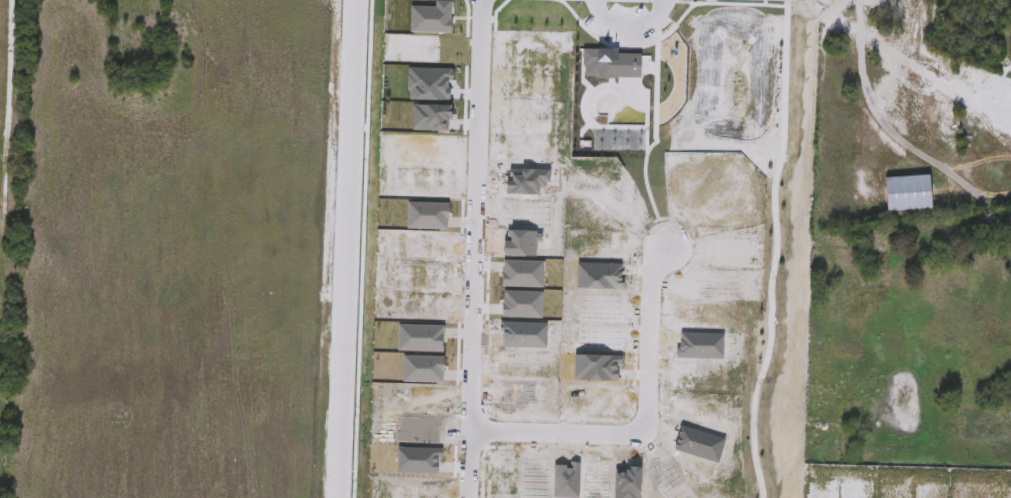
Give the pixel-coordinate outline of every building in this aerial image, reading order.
[(935,210),(935,175),(889,176),(890,211),(935,210)]
